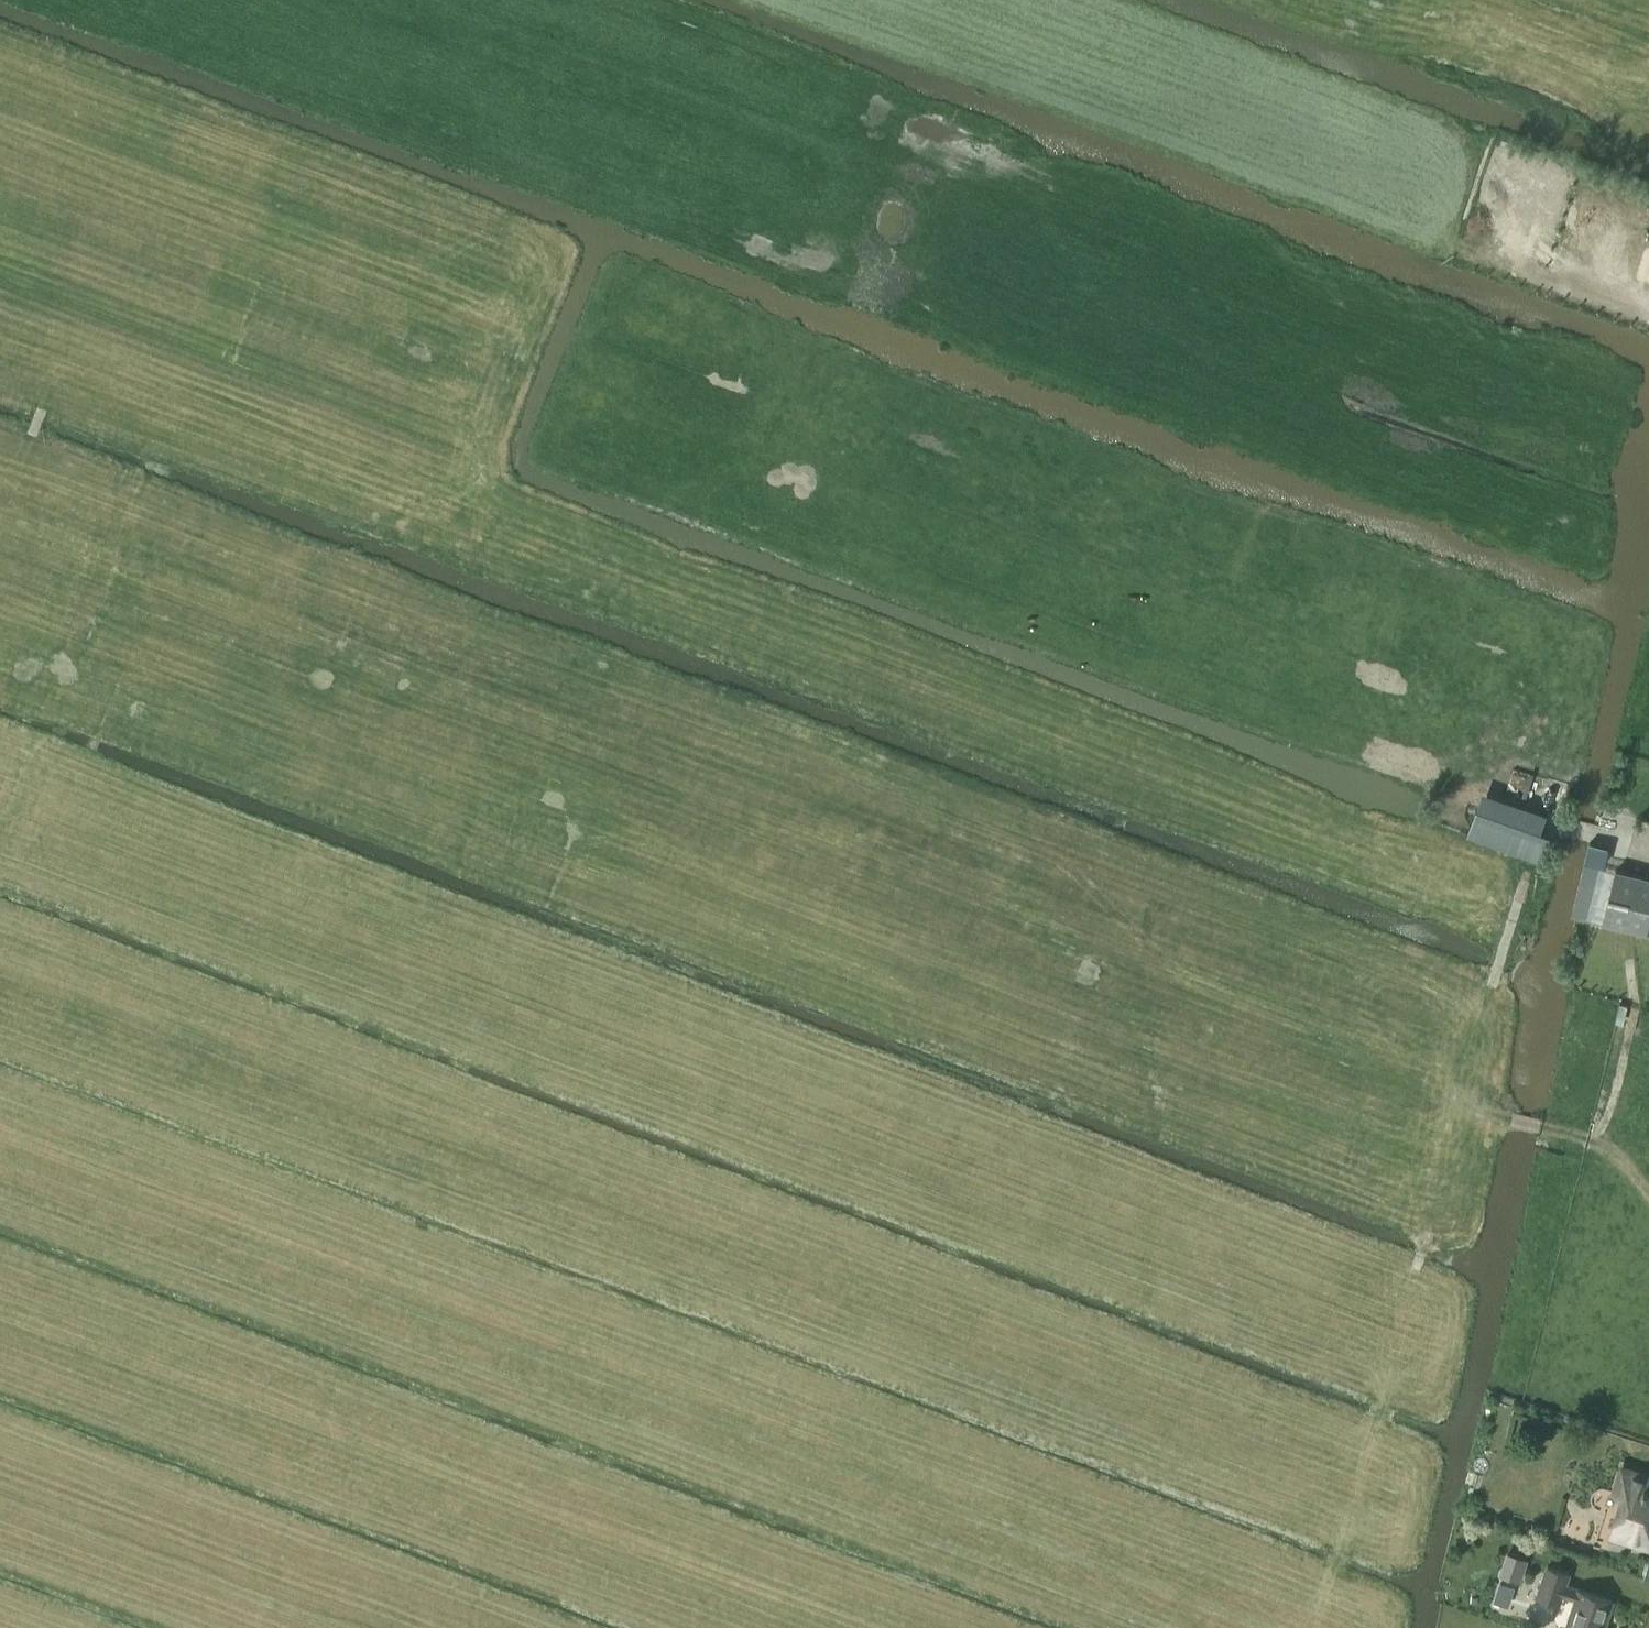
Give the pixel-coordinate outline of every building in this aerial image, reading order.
[(1477,805),(1467,834),(1532,858),(1542,829),(1477,805)] [(1585,862),(1572,913),(1590,917),(1602,866),(1585,862)] [(1602,921),(1648,932),(1648,878),(1614,869),(1602,921)] [(1646,1485),(1648,1476),(1624,1468),(1615,1493),(1623,1496),(1611,1533),(1648,1546),(1648,1486),(1646,1485)] [(1506,1551),(1498,1575),(1520,1582),(1528,1559),(1506,1551)] [(1565,1584),(1569,1573),(1548,1566),(1538,1596),(1559,1603),(1562,1594),(1576,1599),(1566,1627),(1604,1627),(1613,1600),(1565,1584)] [(1515,1586),(1500,1581),(1493,1601),(1508,1606),(1515,1586)]
